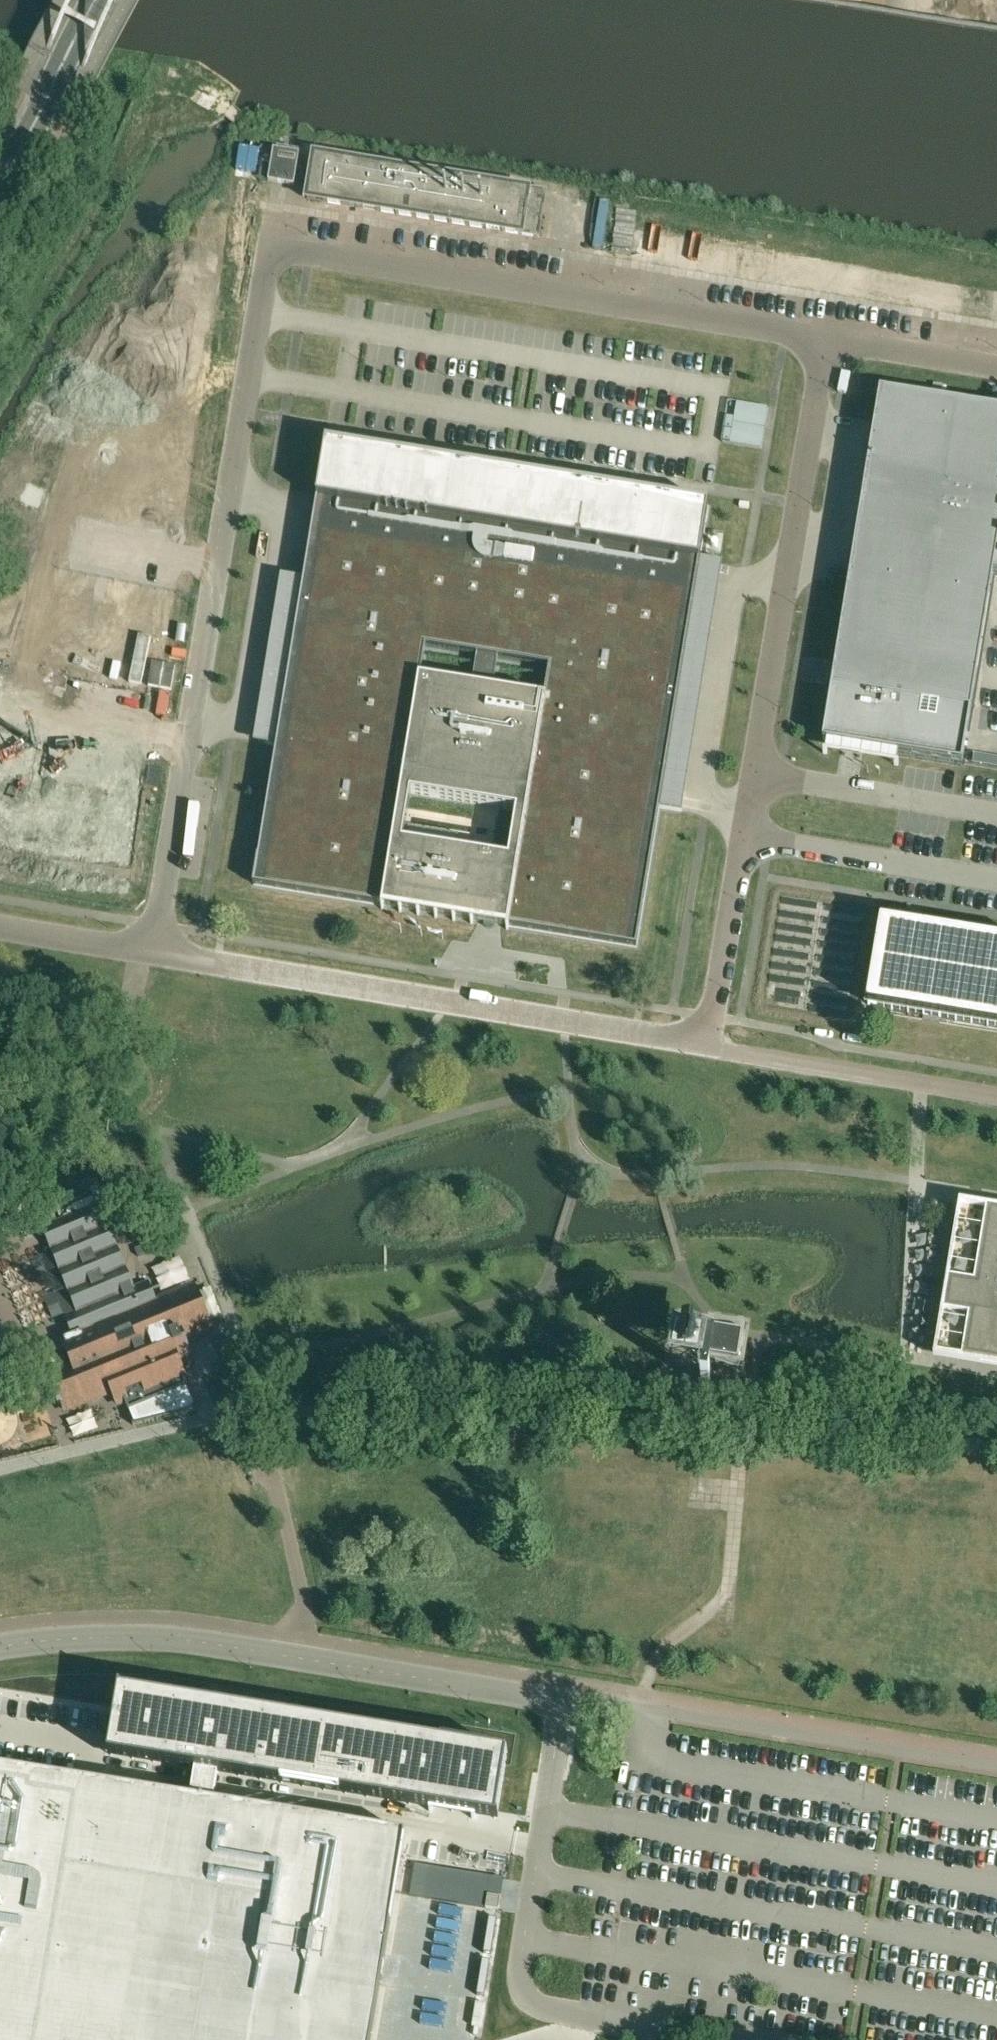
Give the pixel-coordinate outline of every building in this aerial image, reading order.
[(246,171),(255,173),(260,148),(251,147),(246,171)] [(295,186),(301,154),(276,150),(271,182),(295,186)] [(315,156),(308,199),(539,237),(546,194),(315,156)] [(880,390),(823,741),(962,763),(993,572),(996,573),(996,410),(880,390)] [(768,407),(738,402),(731,443),(761,448),(768,407)] [(472,924),(473,921),(484,923),(485,927),(489,929),(493,928),(496,925),(507,926),(507,930),(508,930),(509,927),(637,948),(660,809),(660,808),(681,812),(684,793),(663,790),(682,669),(694,670),(698,644),(687,642),(709,507),(326,444),(304,579),(303,580),(292,578),(289,600),(300,602),(280,724),(269,722),(265,744),(276,746),(254,885),(374,905),(382,906),(381,909),(383,910),(384,906),(400,909),(399,912),(401,913),(402,909),(418,912),(417,915),(419,916),(420,912),(436,915),(435,918),(437,919),(437,915),(443,916),(453,918),(453,921),(455,921),(455,918),(471,920),(471,924),(472,924)] [(128,864),(139,798),(35,781),(41,741),(0,734),(0,843),(128,864)] [(920,929),(908,928),(882,924),(869,1005),(996,1026),(996,942),(920,929)] [(44,1228),(42,1229),(51,1250),(52,1250),(53,1250),(62,1246),(88,1308),(76,1313),(67,1317),(66,1316),(65,1317),(65,1319),(69,1317),(77,1335),(63,1340),(73,1366),(51,1375),(53,1381),(49,1383),(58,1405),(63,1404),(65,1410),(112,1391),(118,1404),(125,1401),(128,1408),(129,1411),(134,1423),(132,1423),(133,1425),(198,1409),(199,1409),(198,1407),(196,1408),(188,1387),(184,1377),(185,1376),(179,1362),(188,1358),(192,1357),(185,1339),(202,1333),(184,1290),(156,1302),(148,1282),(147,1282),(146,1283),(141,1285),(133,1288),(99,1205),(97,1206),(97,1205),(43,1228),(44,1228)] [(942,1306),(971,1311),(965,1345),(996,1351),(996,1215),(987,1214),(975,1283),(947,1278),(942,1306)] [(674,1337),(669,1367),(699,1373),(699,1371),(704,1343),(674,1337)] [(711,1374),(727,1377),(732,1347),(704,1343),(704,1344),(700,1367),(699,1371),(699,1373),(697,1384),(709,1386),(711,1374)] [(405,1834),(214,1803),(220,1768),(498,1814),(508,1754),(487,1750),(488,1743),(486,1742),(486,1744),(443,1737),(444,1735),(441,1735),(440,1744),(167,1699),(122,1692),(123,1689),(120,1689),(115,1721),(110,1750),(197,1765),(191,1799),(0,1767),(0,2039),(372,2039),(405,1834)] [(410,1896),(484,1908),(487,1889),(501,1891),(503,1879),(415,1865),(410,1896)] [(499,1910),(501,1897),(488,1895),(486,1908),(499,1910)] [(484,1953),(492,1954),(497,1919),(489,1918),(484,1953)] [(477,1995),(485,1996),(491,1961),(483,1960),(477,1995)]
